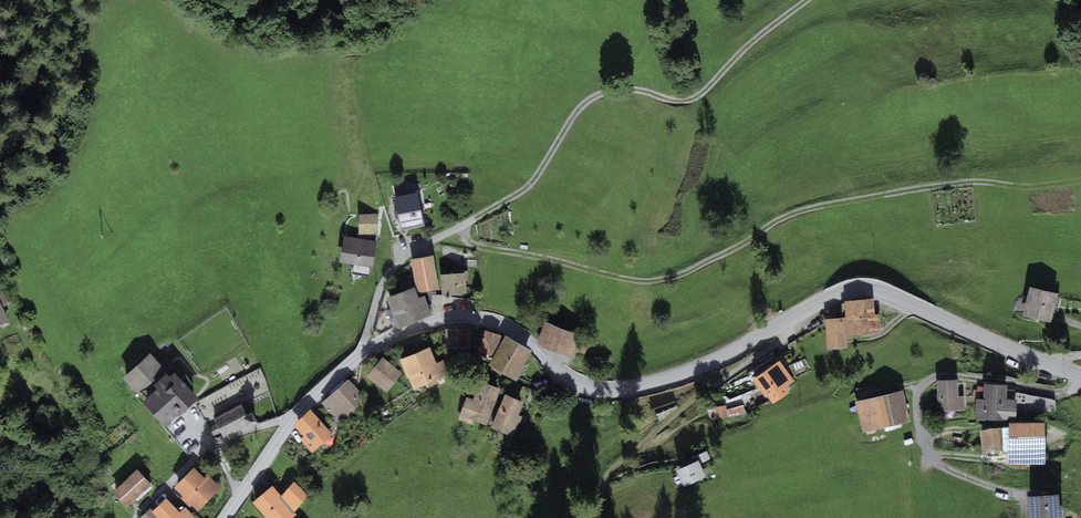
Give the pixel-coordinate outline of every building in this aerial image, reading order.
[(417,191),(394,196),(401,230),(424,225),(417,191)] [(377,214),(359,214),(360,234),(377,233),(377,214)] [(376,241),(344,236),(340,262),(353,265),(352,273),(370,276),(376,241)] [(434,256),(411,259),(416,292),(439,289),(434,256)] [(465,273),(441,274),(442,295),(466,294),(465,273)] [(414,287),(387,297),(399,328),(432,315),(425,295),(418,298),(414,287)] [(1057,293),(1029,287),(1023,315),(1051,322),(1057,293)] [(873,299),(844,301),(845,318),(846,335),(880,333),(878,314),(874,314),(873,299)] [(847,348),(846,335),(845,318),(825,319),(827,349),(847,348)] [(592,339),(545,321),(536,344),(574,359),(576,352),(585,356),(592,339)] [(470,329),(445,329),(444,345),(470,345),(470,329)] [(501,335),(485,330),(478,351),(493,356),(499,347),(501,335)] [(532,351),(505,335),(499,347),(493,356),(488,365),(517,381),(526,366),(524,364),(532,351)] [(429,347),(400,359),(412,388),(446,375),(441,361),(436,363),(429,347)] [(150,352),(123,377),(138,393),(165,368),(150,352)] [(402,373),(382,356),(366,376),(386,392),(402,373)] [(794,366),(799,372),(809,365),(805,359),(794,366)] [(779,360),(753,378),(772,404),(789,392),(786,387),(794,382),(779,360)] [(156,388),(142,402),(164,426),(178,414),(179,416),(199,398),(175,372),(170,376),(166,373),(153,385),(156,388)] [(349,379),(321,403),(340,424),(367,400),(349,379)] [(958,380),(937,380),(938,411),(965,410),(965,396),(958,396),(958,380)] [(500,388),(479,381),(473,399),(466,397),(458,419),(473,425),(474,421),(487,425),(500,388)] [(975,419),(1015,421),(1017,399),(1006,399),(1007,385),(984,384),(983,399),(976,398),(975,419)] [(902,390),(855,402),(862,432),(909,421),(902,390)] [(524,402),(505,394),(491,427),(514,437),(522,417),(518,415),(524,402)] [(726,400),(731,417),(749,411),(743,394),(726,400)] [(1018,395),(1018,408),(1049,408),(1049,395),(1018,395)] [(242,402),(213,419),(216,424),(209,428),(213,435),(220,431),(224,438),(247,425),(248,427),(257,422),(252,412),(248,414),(242,402)] [(332,434),(310,409),(293,424),(304,436),(300,439),(312,452),(332,434)] [(1046,429),(1009,428),(1009,465),(1045,466),(1046,429)] [(1000,433),(980,435),(982,455),(1002,453),(1000,433)] [(698,460),(676,469),(684,487),(706,477),(700,463),(710,459),(707,451),(696,456),(698,460)] [(204,477),(193,466),(174,487),(183,496),(181,498),(190,507),(191,505),(197,511),(220,487),(207,474),(204,477)] [(137,469),(113,491),(127,507),(151,485),(137,469)] [(252,502),(266,517),(292,517),(297,514),(295,511),(308,495),(294,481),(281,496),(272,485),(252,502)] [(1028,496),(1030,517),(1063,517),(1062,507),(1058,508),(1057,494),(1028,496)] [(166,498),(153,510),(150,507),(139,517),(195,517),(185,507),(180,512),(166,498)]
